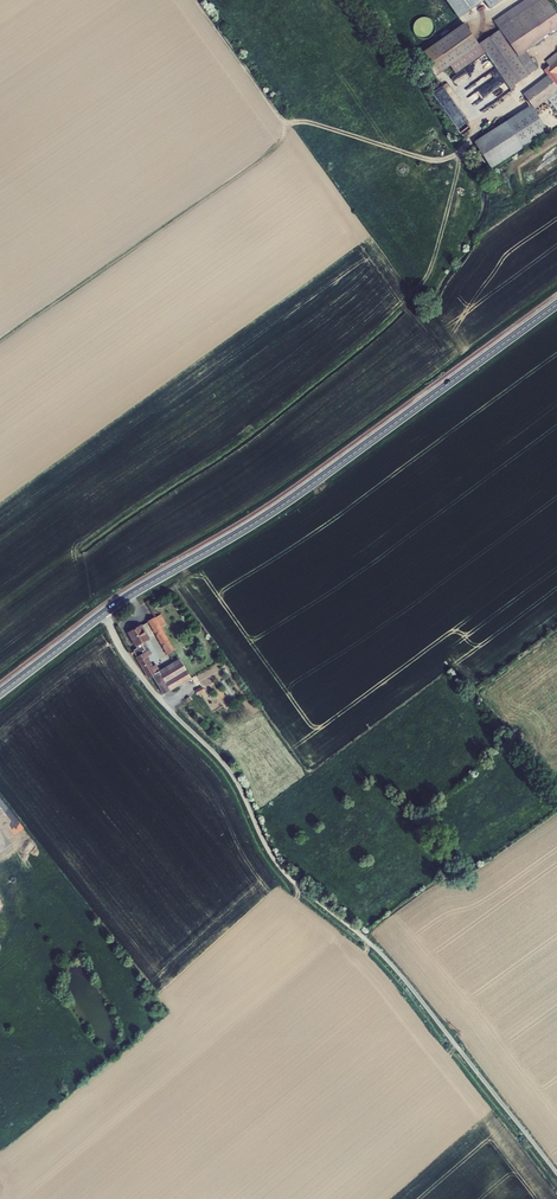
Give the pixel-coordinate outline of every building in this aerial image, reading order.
[(459,18),(484,0),(490,9),(502,0),(446,0),(459,18)] [(500,30),(540,0),(525,0),(493,21),(500,30)] [(547,0),(540,0),(500,30),(517,57),(526,51),(556,31),(556,14),(547,0)] [(417,20),(414,23),(413,27),(413,31),(415,34),(417,37),(421,39),(425,39),(428,39),(431,37),(433,34),(435,31),(435,28),(435,24),(433,21),(430,19),(427,18),(423,17),(420,18),(417,20)] [(421,54),(435,77),(450,66),(456,74),(485,54),(464,23),(421,54)] [(517,57),(500,30),(480,44),(511,90),(516,87),(514,85),(530,75),(517,57)] [(526,51),(517,57),(530,75),(538,69),(526,51)] [(548,75),(556,87),(556,52),(545,61),(549,66),(544,70),(548,75)] [(548,75),(523,94),(535,109),(548,100),(556,111),(556,87),(548,75)] [(549,132),(531,105),(474,142),(492,169),(549,132)] [(149,621),(168,654),(174,650),(155,618),(149,621)] [(141,626),(129,633),(136,646),(137,648),(133,650),(134,653),(137,658),(149,678),(153,675),(156,673),(159,671),(156,666),(153,667),(146,656),(151,654),(143,642),(149,639),(141,626)] [(170,690),(191,678),(184,666),(180,659),(159,671),(170,690)] [(163,694),(170,690),(159,671),(156,673),(153,675),(163,694)] [(203,686),(196,689),(199,694),(206,691),(203,686)]
